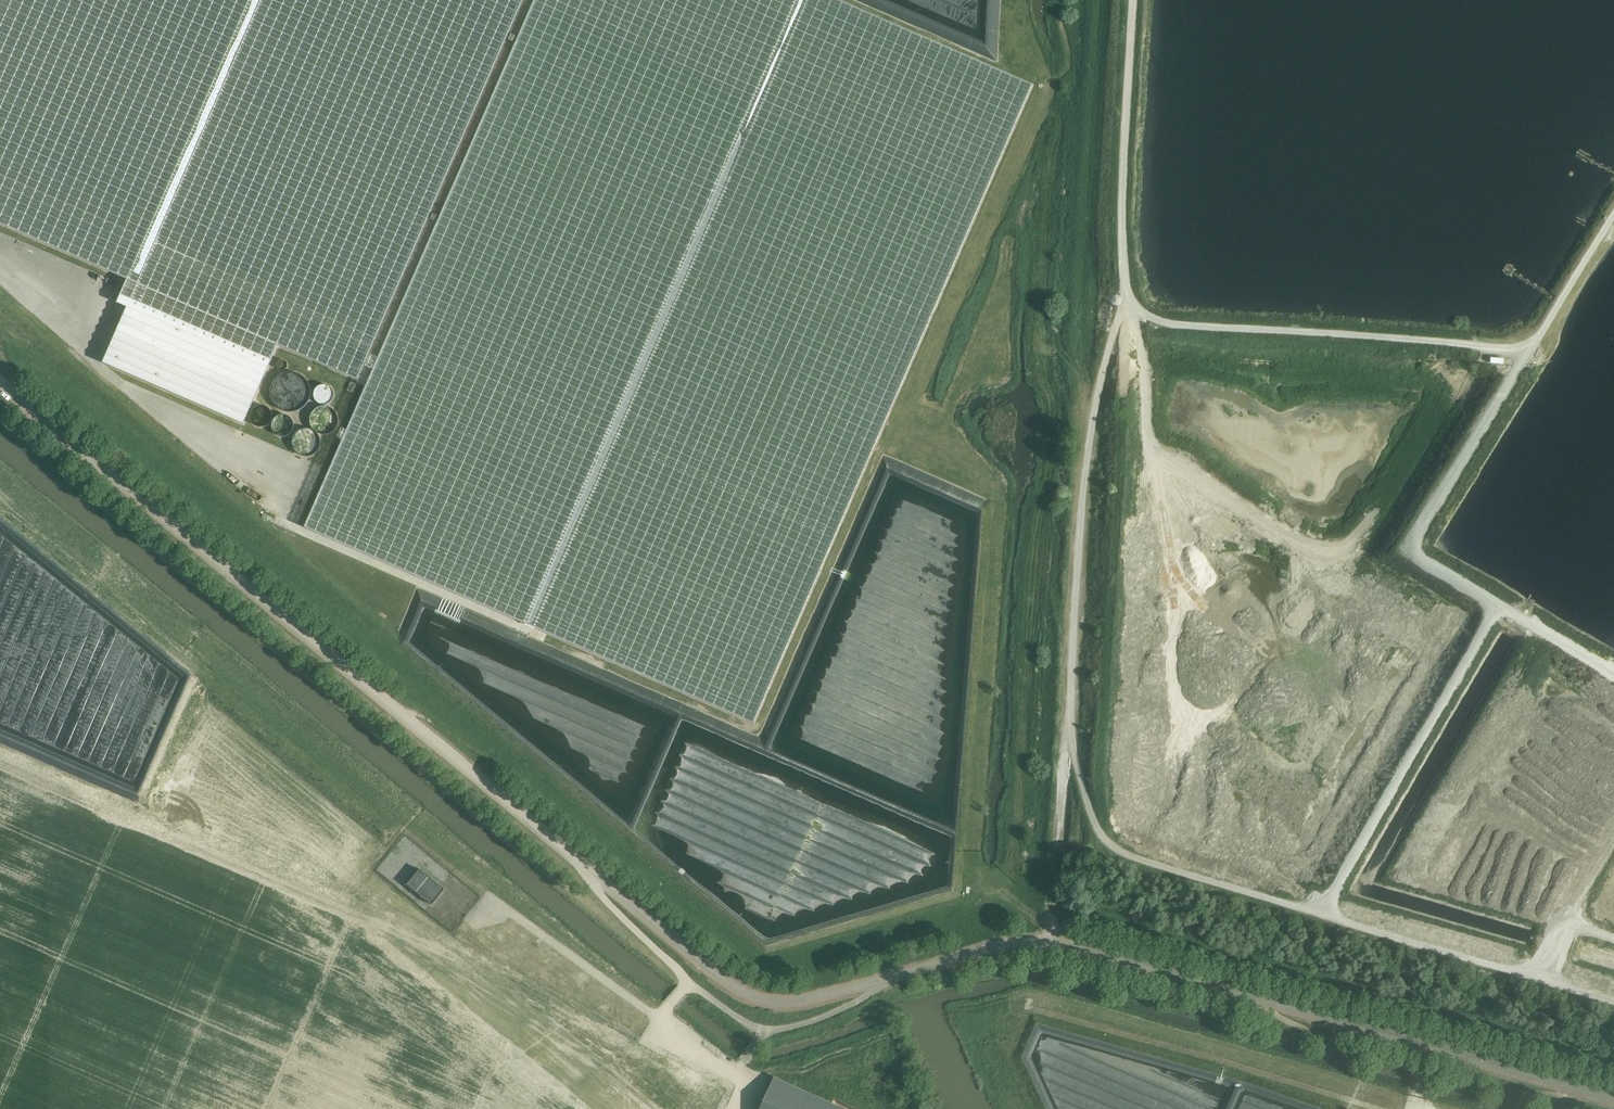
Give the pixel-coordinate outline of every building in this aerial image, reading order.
[(128,280),(117,303),(127,307),(103,363),(244,424),(278,345),(358,380),(524,0),(0,0),(0,224),(128,280)] [(305,528),(754,724),(1032,86),(836,0),(535,0),(305,528)] [(107,276),(99,297),(110,301),(118,280),(107,276)] [(420,869),(408,884),(432,905),(444,889),(420,869)] [(774,1077),(759,1108),(845,1108),(774,1077)]
